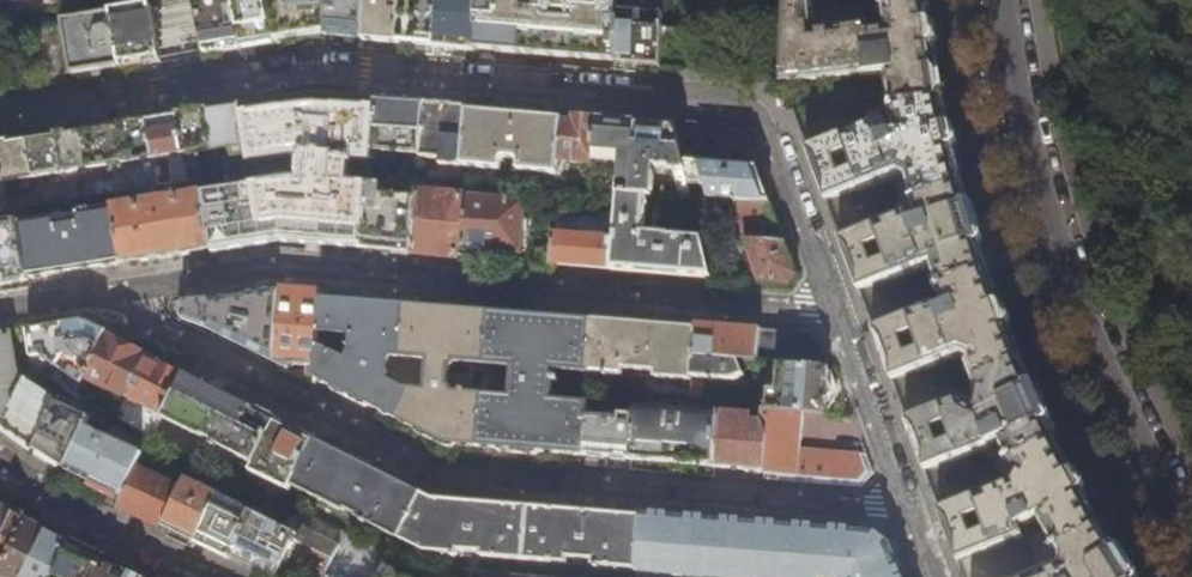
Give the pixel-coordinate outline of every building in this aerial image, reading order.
[(193,4),(204,57),(215,56),(240,52),(229,0),(216,0),(193,4)] [(240,52),(252,50),(275,46),(275,45),(266,0),(229,0),(240,52)] [(275,45),(311,40),(316,39),(322,38),(325,0),(266,0),(275,45)] [(322,38),(354,41),(363,42),(366,0),(325,0),(322,38)] [(363,42),(363,44),(372,45),(398,47),(401,0),(366,0),(363,42)] [(398,47),(425,48),(433,49),(436,0),(401,0),(398,47)] [(433,49),(443,50),(474,52),(477,0),(436,0),(433,49)] [(474,52),(485,53),(495,53),(615,62),(619,13),(621,0),(477,0),(474,52)] [(928,6),(917,5),(868,1),(871,10),(882,9),(883,29),(871,30),(870,25),(813,29),(811,0),(786,0),(781,79),(781,85),(886,78),(938,71),(936,56),(928,6)] [(193,4),(150,11),(160,64),(174,62),(191,59),(204,57),(193,4)] [(150,11),(111,17),(122,71),(130,69),(147,66),(160,64),(150,11)] [(662,17),(619,13),(615,62),(615,64),(631,65),(659,67),(662,17)] [(122,71),(111,17),(62,25),(71,79),(88,76),(93,75),(110,73),(122,71)] [(889,106),(943,100),(940,86),(938,71),(886,78),(887,90),(889,106)] [(364,247),(368,187),(368,185),(351,183),(353,159),(370,161),(370,150),(374,100),(316,95),(263,103),(252,105),(239,107),(239,110),(229,112),(218,114),(208,115),(215,151),(230,149),(231,157),(247,155),(249,162),(294,154),(302,154),(300,160),(301,174),(304,179),(295,178),(202,193),(211,248),(211,250),(233,247),(238,246),(242,246),(283,240),(292,241),(298,241),(303,242),(364,247)] [(421,154),(425,104),(410,103),(387,101),(374,100),(370,150),(421,154)] [(889,106),(891,113),(896,135),(885,138),(882,121),(806,148),(826,201),(898,176),(906,181),(911,202),(962,187),(952,140),(943,100),(889,106)] [(462,166),(466,111),(460,111),(453,110),(453,106),(439,105),(425,104),(421,154),(421,155),(440,157),(439,164),(462,166)] [(556,161),(560,122),(560,119),(511,115),(466,111),(462,166),(501,169),(501,161),(504,159),(514,160),(517,162),(513,162),(512,171),(555,174),(556,161)] [(215,151),(208,115),(202,116),(189,118),(178,120),(186,165),(201,163),(200,154),(215,151)] [(591,163),(595,119),(583,118),(572,118),(572,122),(569,122),(560,122),(556,161),(591,163)] [(629,192),(636,121),(627,120),(595,118),(595,119),(591,163),(591,172),(614,174),(613,191),(618,191),(629,192)] [(186,165),(178,120),(167,121),(155,123),(148,124),(154,161),(171,159),(176,186),(189,183),(186,165)] [(650,194),(652,167),(670,168),(670,171),(676,171),(684,170),(682,160),(673,124),(667,123),(636,121),(629,192),(647,193),(650,194)] [(154,161),(148,124),(137,126),(124,128),(117,129),(123,166),(141,164),(142,172),(155,170),(154,161)] [(754,160),(745,138),(740,134),(734,129),(673,124),(682,160),(756,167),(754,160)] [(123,166),(117,129),(109,130),(96,132),(85,134),(93,180),(107,178),(106,169),(123,166)] [(93,180),(85,134),(76,136),(64,137),(55,139),(61,176),(77,174),(79,182),(93,180)] [(61,176),(55,139),(46,140),(35,142),(28,143),(34,180),(48,178),(49,187),(36,189),(39,207),(66,203),(61,176)] [(28,143),(6,146),(0,147),(0,158),(4,185),(19,183),(22,197),(6,199),(8,212),(39,207),(36,189),(34,180),(28,143)] [(770,204),(768,199),(773,197),(770,191),(766,193),(761,181),(756,167),(682,160),(684,170),(690,197),(731,200),(770,204)] [(411,251),(417,191),(368,187),(364,247),(386,249),(411,251)] [(971,214),(962,187),(911,202),(917,225),(913,226),(909,216),(840,240),(858,291),(930,266),(937,289),(987,271),(971,214)] [(458,255),(464,195),(417,191),(411,251),(436,253),(447,254),(458,255)] [(711,277),(699,236),(643,231),(647,193),(629,192),(618,191),(613,238),(610,268),(649,272),(653,272),(657,272),(711,277)] [(211,248),(202,193),(113,208),(122,262),(171,254),(211,248)] [(521,253),(525,200),(464,195),(458,255),(474,257),(486,258),(487,250),(521,253)] [(770,204),(731,200),(756,274),(758,282),(785,285),(795,275),(787,254),(785,248),(783,242),(770,204)] [(122,262),(113,208),(81,213),(81,210),(65,213),(66,222),(61,222),(60,214),(55,215),(55,216),(20,222),(30,277),(78,269),(122,262)] [(674,221),(696,224),(693,214),(674,212),(674,221)] [(20,222),(0,226),(0,282),(30,278),(30,277),(20,222)] [(610,268),(613,238),(555,233),(552,263),(595,267),(610,268)] [(1004,316),(987,271),(937,289),(943,306),(939,308),(935,301),(872,328),(891,381),(959,355),(969,359),(966,366),(971,378),(1021,361),(1004,316)] [(272,361),(280,290),(269,292),(255,294),(243,296),(184,306),(183,314),(223,336),(229,339),(246,347),(258,354),(272,361)] [(298,291),(280,290),(272,361),(286,368),(295,364),(308,365),(307,373),(311,373),(315,373),(318,344),(319,331),(321,298),(322,293),(306,292),(301,291),(298,291)] [(374,302),(321,298),(319,331),(352,334),(350,350),(346,358),(318,344),(315,373),(315,377),(330,385),(345,392),(363,401),(378,409),(396,418),(407,397),(408,388),(388,379),(389,361),(395,357),(401,357),(404,305),(374,302)] [(436,307),(404,305),(401,357),(428,360),(425,389),(408,388),(407,397),(396,418),(424,432),(438,440),(449,445),(477,447),(481,394),(452,390),(447,384),(450,362),(483,364),(487,311),(436,307)] [(540,316),(487,311),(483,364),(511,366),(509,396),(481,394),(477,447),(528,451),(583,455),(585,416),(586,402),(549,399),(552,370),(587,372),(589,320),(540,316)] [(622,323),(589,320),(587,372),(621,375),(622,368),(654,371),(653,378),(691,381),(696,329),(649,325),(622,323)] [(85,375),(105,335),(107,332),(99,328),(85,322),(65,325),(70,350),(61,368),(81,381),(85,375)] [(759,361),(762,330),(753,329),(720,326),(696,324),(696,329),(691,381),(690,394),(701,395),(703,378),(732,381),(744,375),(738,359),(759,361)] [(70,350),(65,325),(46,328),(46,330),(35,331),(28,332),(33,357),(44,356),(61,368),(70,350)] [(762,330),(759,361),(777,363),(829,368),(821,345),(814,339),(808,334),(798,333),(787,332),(774,331),(762,330)] [(21,390),(17,363),(12,334),(0,336),(0,423),(2,425),(21,390)] [(126,396),(146,356),(140,353),(105,335),(85,375),(126,396)] [(165,416),(185,376),(161,364),(146,356),(126,396),(165,416)] [(1045,416),(1021,361),(971,378),(976,389),(972,399),(969,393),(905,418),(924,471),(986,448),(989,454),(994,452),(990,443),(998,440),(1008,460),(1056,440),(1045,416)] [(829,368),(777,363),(774,388),(767,387),(765,408),(800,412),(824,414),(827,392),(829,368)] [(234,398),(186,373),(185,376),(165,416),(164,417),(205,438),(210,440),(209,443),(218,447),(219,446),(254,463),(278,420),(234,398)] [(27,378),(21,390),(2,425),(15,436),(33,448),(57,401),(29,383),(30,380),(27,378)] [(91,418),(57,401),(33,448),(47,460),(67,467),(69,468),(90,424),(91,418)] [(635,406),(634,416),(631,459),(675,463),(714,467),(717,413),(635,406)] [(800,412),(765,408),(761,408),(759,422),(767,435),(764,471),(764,480),(773,480),(777,481),(777,475),(795,476),(859,481),(868,469),(863,458),(797,452),(800,412)] [(747,415),(717,413),(714,467),(757,470),(764,471),(767,435),(759,422),(752,422),(752,418),(747,418),(747,415)] [(618,419),(585,416),(583,455),(598,456),(612,458),(624,459),(631,459),(634,416),(618,415),(618,419)] [(316,440),(317,437),(314,435),(295,426),(279,418),(278,420),(254,463),(251,470),(290,492),(293,487),(316,440)] [(146,453),(90,424),(69,468),(93,480),(124,496),(146,453)] [(156,430),(153,438),(159,440),(162,442),(166,436),(156,430)] [(159,440),(153,438),(146,453),(124,496),(121,503),(142,514),(164,526),(183,487),(146,468),(159,440)] [(372,468),(316,440),(293,487),(343,513),(342,515),(352,520),(355,516),(358,518),(358,520),(399,541),(422,494),(423,494),(377,471),(372,468)] [(1078,483),(1056,440),(1008,460),(1014,472),(1012,480),(938,509),(957,562),(1029,536),(1025,525),(1038,520),(1055,551),(1100,524),(1078,483)] [(187,480),(183,487),(164,526),(167,527),(170,529),(195,542),(219,495),(187,480)] [(638,570),(642,516),(580,511),(465,502),(433,499),(423,494),(422,494),(399,541),(425,554),(458,556),(459,553),(460,553),(460,558),(472,558),(472,554),(481,555),(481,558),(568,565),(568,560),(573,561),(573,565),(583,566),(583,561),(593,562),(593,567),(638,570)] [(253,511),(219,495),(195,542),(212,550),(228,558),(253,511)] [(26,521),(27,519),(16,514),(0,506),(0,560),(6,562),(26,521)] [(253,511),(228,558),(235,561),(267,576),(278,576),(296,534),(253,511)] [(891,549),(889,544),(887,542),(882,537),(879,535),(875,533),(871,532),(707,518),(642,513),(642,516),(638,570),(637,576),(901,576),(891,549)] [(392,555),(304,514),(301,521),(386,566),(392,555)] [(67,546),(69,542),(39,528),(26,521),(6,562),(2,569),(18,576),(52,576),(67,546)] [(385,567),(386,566),(301,521),(296,534),(278,576),(380,576),(385,567)] [(1129,574),(1118,558),(1114,550),(1100,524),(1055,551),(1059,558),(1059,568),(1034,576),(1131,576),(1129,574)] [(103,563),(97,560),(67,546),(52,576),(96,576),(103,563)] [(103,563),(96,576),(133,576),(103,563)] [(385,567),(380,576),(406,576),(385,567)]
